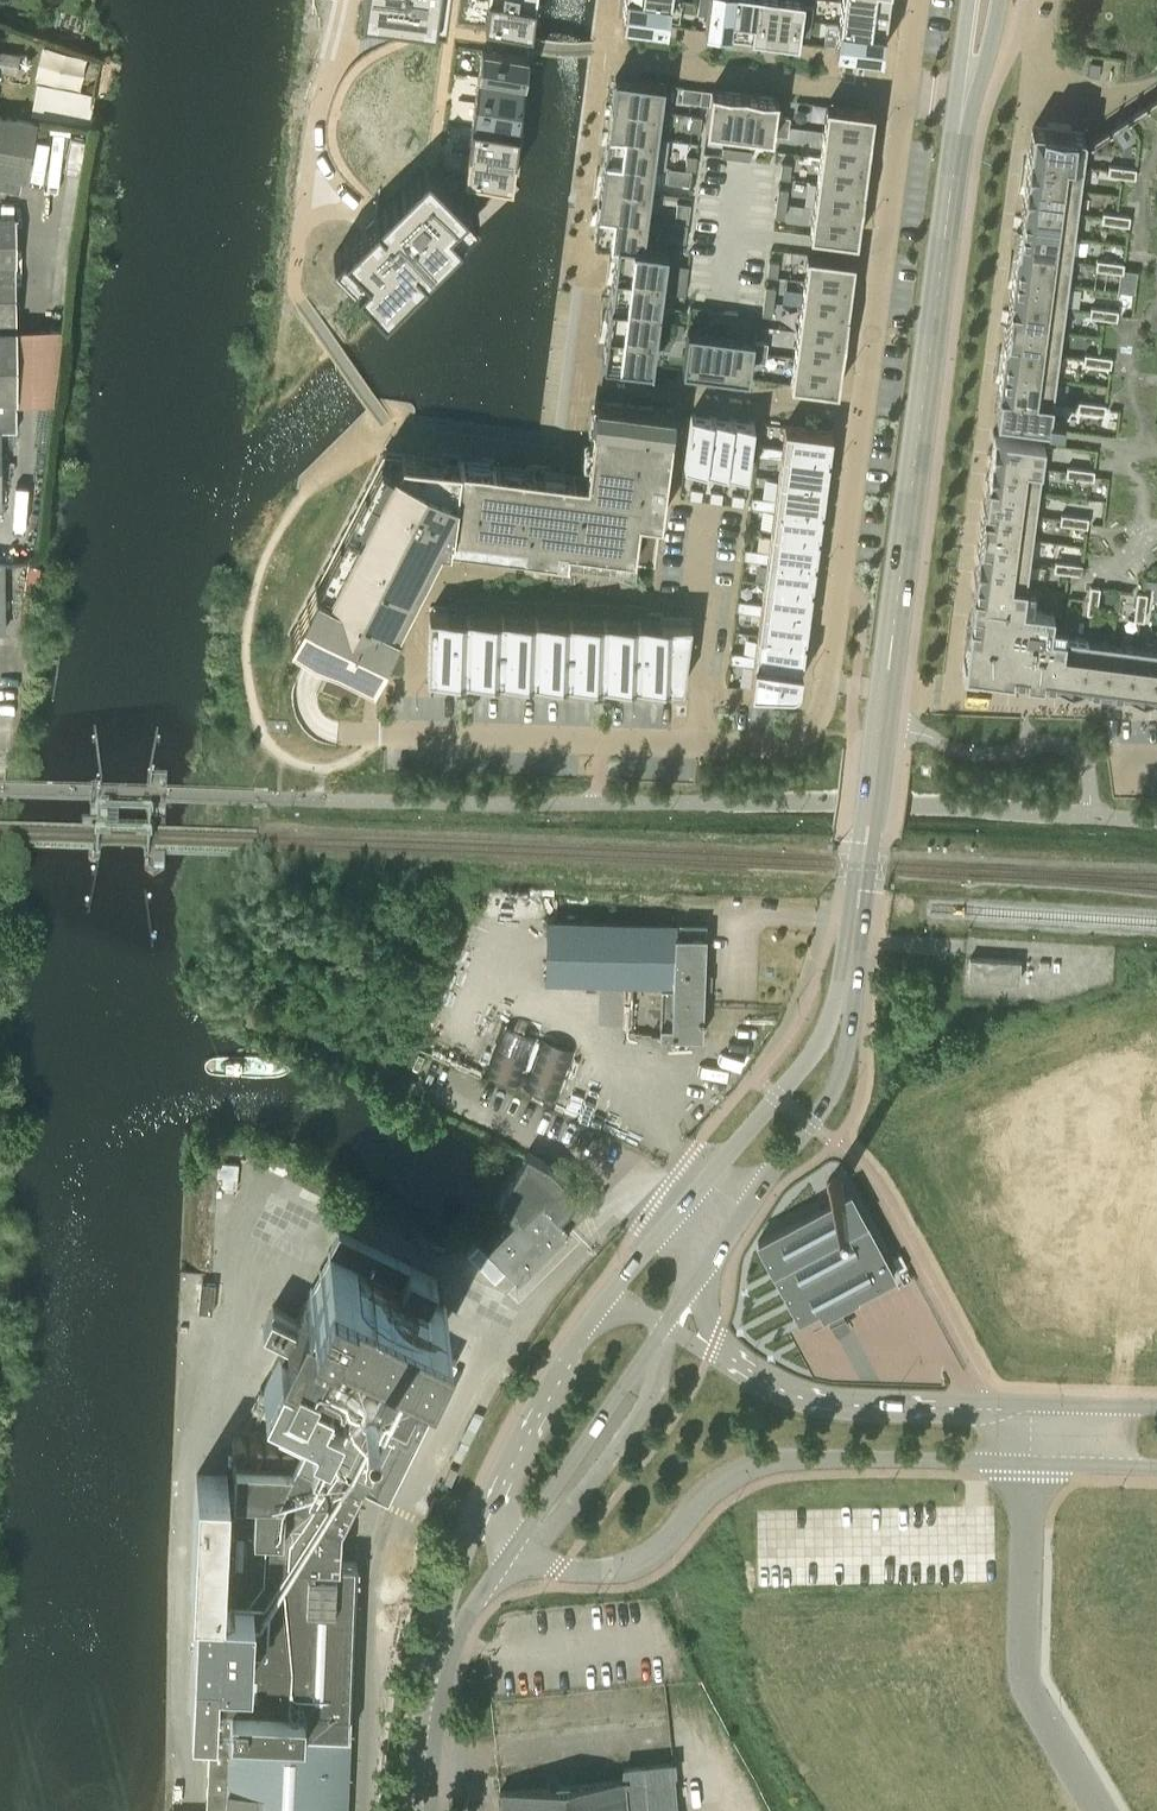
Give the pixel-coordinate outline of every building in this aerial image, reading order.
[(368,1),(416,7),(431,9),(432,0),(368,0),(368,1)] [(482,24),(488,25),(530,30),(533,3),(510,0),(486,0),(482,24)] [(622,19),(666,25),(670,0),(625,0),(622,19)] [(697,13),(707,15),(709,0),(707,0),(699,0),(697,13)] [(705,30),(729,33),(733,0),(709,0),(705,30)] [(729,33),(752,36),(756,0),(733,0),(729,33)] [(752,36),(774,39),(779,0),(756,0),(752,36)] [(774,39),(798,42),(803,4),(804,0),(779,0),(774,39)] [(841,1),(838,24),(884,30),(887,7),(841,1)] [(803,4),(801,19),(811,20),(813,6),(809,5),(803,4)] [(801,19),(799,33),(809,34),(811,20),(801,19)] [(838,24),(835,47),(850,49),(881,53),(884,30),(838,24)] [(480,46),(476,73),(523,79),(527,52),(484,47),(480,46)] [(17,75),(20,54),(0,51),(0,72),(17,75)] [(1101,64),(1091,62),(1088,76),(1098,78),(1101,64)] [(476,73),(473,99),(520,105),(523,79),(476,73)] [(615,76),(611,104),(661,111),(664,83),(625,78),(615,76)] [(89,121),(93,90),(34,84),(31,114),(89,121)] [(700,103),(701,104),(709,105),(711,90),(701,89),(700,103)] [(706,129),(739,133),(744,93),(711,89),(711,90),(709,105),(708,117),(706,129)] [(772,138),(773,134),(774,124),(775,115),(778,98),(744,93),(739,133),(772,138)] [(1050,394),(1048,419),(1156,434),(1156,95),(1089,140),(1089,141),(1084,141),(1081,159),(1050,394)] [(473,99),(470,124),(517,130),(520,105),(473,99)] [(611,104),(608,131),(657,138),(657,137),(661,111),(611,104)] [(825,114),(823,131),(871,137),(874,110),(863,109),(826,104),(825,114)] [(25,181),(37,121),(0,114),(0,176),(25,181)] [(690,129),(700,131),(702,116),(692,115),(690,129)] [(775,115),(774,124),(788,126),(790,117),(775,115)] [(1047,121),(1046,127),(1034,126),(1032,126),(1032,127),(1032,128),(1028,152),(1081,159),(1084,141),(1085,134),(1084,134),(1084,133),(1083,132),(1071,130),(1072,125),(1047,121)] [(470,124),(466,150),(513,156),(517,130),(470,124)] [(787,136),(788,126),(774,124),(773,134),(787,136)] [(608,131),(604,158),(654,165),(653,166),(665,167),(669,138),(657,137),(657,138),(608,131)] [(823,131),(820,156),(867,162),(871,137),(823,131)] [(723,146),(722,156),(723,156),(736,158),(737,148),(723,146)] [(736,158),(750,160),(751,150),(737,148),(736,158)] [(466,150),(463,177),(510,183),(513,156),(466,150)] [(1028,152),(1026,175),(1078,182),(1081,159),(1028,152)] [(685,169),(695,170),(697,156),(687,154),(685,169)] [(820,156),(816,182),(864,188),(867,162),(820,156)] [(604,158),(601,185),(650,191),(653,168),(653,166),(654,165),(604,158)] [(781,163),(781,164),(780,177),(789,178),(791,164),(781,163)] [(360,228),(332,256),(382,307),(476,215),(426,164),(376,212),(374,214),(360,228)] [(1078,182),(1026,175),(1023,199),(1075,206),(1078,182)] [(816,182),(813,207),(860,213),(864,188),(816,182)] [(601,185),(597,212),(647,218),(650,191),(601,185)] [(778,188),(776,202),(786,204),(788,189),(778,188)] [(1022,205),(1020,222),(1020,223),(1072,230),(1075,206),(1023,199),(1022,205)] [(676,202),(673,222),(687,224),(690,204),(676,202)] [(784,218),(786,204),(776,202),(775,217),(784,218)] [(810,234),(857,240),(860,213),(813,207),(810,234)] [(593,240),(617,243),(617,242),(643,245),(643,244),(645,228),(647,218),(597,212),(593,240)] [(1,507),(0,429),(16,429),(14,217),(0,217),(0,507),(1,507)] [(654,237),(685,241),(687,224),(673,222),(647,218),(645,228),(655,229),(654,237)] [(1020,223),(1019,235),(1016,246),(1069,253),(1072,230),(1020,223)] [(617,243),(613,271),(663,277),(667,247),(643,244),(643,245),(617,242),(617,243)] [(1069,253),(1016,246),(1014,271),(1066,277),(1069,253)] [(807,253),(804,280),(851,286),(854,259),(807,253)] [(778,262),(769,261),(767,275),(777,276),(778,262)] [(679,265),(677,279),(686,280),(688,266),(682,265),(679,265)] [(613,271),(610,299),(659,306),(663,277),(613,271)] [(1014,271),(1011,293),(1063,300),(1066,277),(1014,271)] [(675,293),(684,294),(686,280),(677,279),(675,293)] [(804,280),(800,305),(847,311),(851,286),(804,280)] [(766,286),(764,300),(773,301),(775,287),(766,286)] [(1008,316),(1008,317),(1060,323),(1063,300),(1011,293),(1008,316)] [(610,299),(606,328),(655,335),(659,306),(610,299)] [(771,316),(773,301),(764,300),(762,309),(762,314),(771,316)] [(800,305),(797,331),(844,337),(847,311),(800,305)] [(708,318),(722,320),(723,310),(709,308),(708,318)] [(737,321),(738,312),(723,310),(722,320),(737,321)] [(1006,329),(1004,346),(1056,353),(1060,323),(1008,317),(1006,329)] [(672,337),(681,338),(683,324),(674,322),(672,337)] [(613,360),(651,365),(655,335),(606,328),(602,358),(613,360)] [(710,372),(715,373),(720,333),(688,329),(687,329),(686,338),(682,369),(689,370),(710,372)] [(797,331),(794,356),(841,362),(844,337),(797,331)] [(715,373),(748,377),(751,360),(752,350),(753,341),(754,337),(720,333),(715,373)] [(752,350),(766,352),(768,343),(758,342),(753,341),(752,350)] [(1056,353),(1004,346),(1002,364),(1053,371),(1056,353)] [(765,362),(766,352),(752,350),(751,360),(765,362)] [(837,389),(841,362),(794,356),(790,383),(801,384),(837,389)] [(1002,364),(998,388),(1050,394),(1053,371),(1002,364)] [(1050,394),(998,388),(996,413),(1027,417),(1048,419),(1050,394)] [(451,530),(450,535),(451,536),(450,541),(524,551),(522,563),(565,568),(566,560),(567,557),(608,562),(620,564),(655,568),(665,495),(676,412),(598,401),(591,455),(585,454),(583,473),(588,473),(588,479),(552,474),(553,465),(530,462),(528,471),(495,467),(496,458),(483,456),(482,465),(460,462),(451,530)] [(706,468),(712,416),(691,413),(684,465),(706,468)] [(733,419),(712,416),(706,468),(726,471),(733,419)] [(754,422),(733,419),(726,471),(747,474),(754,422)] [(969,621),(963,665),(1156,692),(1156,434),(1048,419),(1047,423),(1046,434),(994,429),(971,602),(969,621)] [(785,426),(782,447),(781,452),(828,459),(828,458),(826,457),(827,452),(829,453),(832,432),(785,426)] [(769,456),(770,446),(758,444),(757,450),(757,455),(769,456)] [(770,446),(769,456),(780,458),(781,452),(782,447),(770,446)] [(781,452),(780,458),(778,478),(825,485),(825,484),(826,479),(828,459),(781,452)] [(409,455),(402,454),(397,463),(393,461),(328,589),(315,583),(297,619),(309,625),(302,641),(311,646),(321,650),(372,676),(372,677),(386,649),(389,644),(394,633),(397,628),(405,613),(406,610),(420,583),(423,578),(440,544),(440,543),(443,537),(443,536),(444,529),(451,530),(460,462),(409,455)] [(778,478),(775,499),(774,504),(821,510),(822,509),(820,509),(820,504),(822,504),(825,485),(778,478)] [(689,498),(701,500),(703,489),(690,488),(689,498)] [(709,501),(721,503),(723,492),(710,490),(709,501)] [(731,504),(743,506),(744,495),(732,493),(731,504)] [(762,508),(763,497),(751,496),(750,506),(762,508)] [(775,499),(763,497),(762,508),(773,509),(774,504),(775,499)] [(774,504),(773,509),(771,530),(818,536),(818,535),(816,535),(817,530),(819,530),(821,510),(774,504)] [(768,551),(767,556),(815,562),(815,561),(813,561),(813,556),(815,556),(818,536),(771,530),(768,551)] [(755,560),(757,549),(745,548),(743,558),(755,560)] [(768,551),(757,549),(755,560),(767,561),(767,556),(768,551)] [(767,561),(764,582),(811,588),(811,587),(809,587),(810,582),(812,582),(815,562),(767,556),(767,561)] [(761,603),(761,608),(808,614),(808,613),(809,608),(811,588),(764,582),(761,603)] [(429,606),(429,612),(427,677),(683,685),(684,673),(691,622),(663,621),(663,614),(649,614),(649,606),(605,605),(455,599),(455,607),(429,606)] [(748,612),(750,601),(738,600),(736,610),(748,612)] [(750,601),(748,612),(760,613),(761,608),(761,603),(750,601)] [(760,613),(757,634),(804,640),(804,639),(803,639),(803,634),(805,634),(808,614),(761,608),(760,613)] [(754,659),(754,660),(801,666),(801,665),(799,665),(800,660),(802,660),(804,640),(757,634),(754,654),(754,659)] [(741,663),(743,653),(731,651),(729,662),(741,663)] [(743,653),(741,663),(753,665),(754,660),(754,659),(754,654),(743,653)] [(754,660),(753,665),(750,686),(790,688),(791,688),(792,688),(792,687),(793,687),(794,687),(795,686),(796,686),(796,685),(797,685),(797,684),(798,684),(798,683),(798,682),(799,682),(799,681),(799,680),(801,666),(754,660)] [(659,1034),(702,1035),(703,1005),(706,925),(549,919),(547,979),(672,983),(672,986),(661,986),(659,1034)] [(969,978),(1019,981),(1020,960),(970,957),(969,978)] [(503,1023),(485,1072),(519,1085),(537,1036),(503,1023)] [(384,1105),(380,1102),(382,1097),(391,1103),(397,1091),(337,1055),(267,1031),(260,1048),(255,1046),(251,1046),(248,1047),(245,1048),(243,1050),(241,1053),(240,1056),(240,1060),(241,1063),(243,1066),(245,1068),(370,1123),(376,1124),(381,1122),(385,1117),(386,1111),(384,1105)] [(575,1049),(541,1037),(523,1086),(557,1099),(575,1049)] [(514,1220),(487,1247),(478,1238),(467,1248),(494,1275),(504,1265),(518,1279),(569,1229),(559,1219),(580,1198),(546,1163),(527,1153),(494,1200),(514,1220)] [(850,1192),(758,1242),(800,1321),(893,1272),(850,1192)] [(196,1595),(190,1713),(214,1714),(210,1810),(346,1810),(347,1775),(350,1711),(350,1709),(356,1561),(336,1560),(338,1524),(358,1484),(387,1499),(426,1420),(395,1405),(399,1397),(402,1399),(413,1377),(419,1380),(435,1348),(429,1345),(448,1306),(428,1296),(437,1277),(358,1238),(357,1240),(338,1231),(310,1290),(311,1290),(308,1298),(303,1295),(292,1319),(271,1310),(262,1328),(283,1337),(280,1342),(293,1348),(289,1356),(280,1352),(263,1387),(290,1400),(277,1429),(300,1441),(291,1458),(235,1456),(233,1489),(227,1489),(227,1475),(196,1474),(191,1595),(196,1595)] [(672,1777),(674,1777),(673,1762),(625,1767),(624,1779),(499,1791),(499,1794),(500,1799),(501,1810),(676,1810),(672,1777)]
